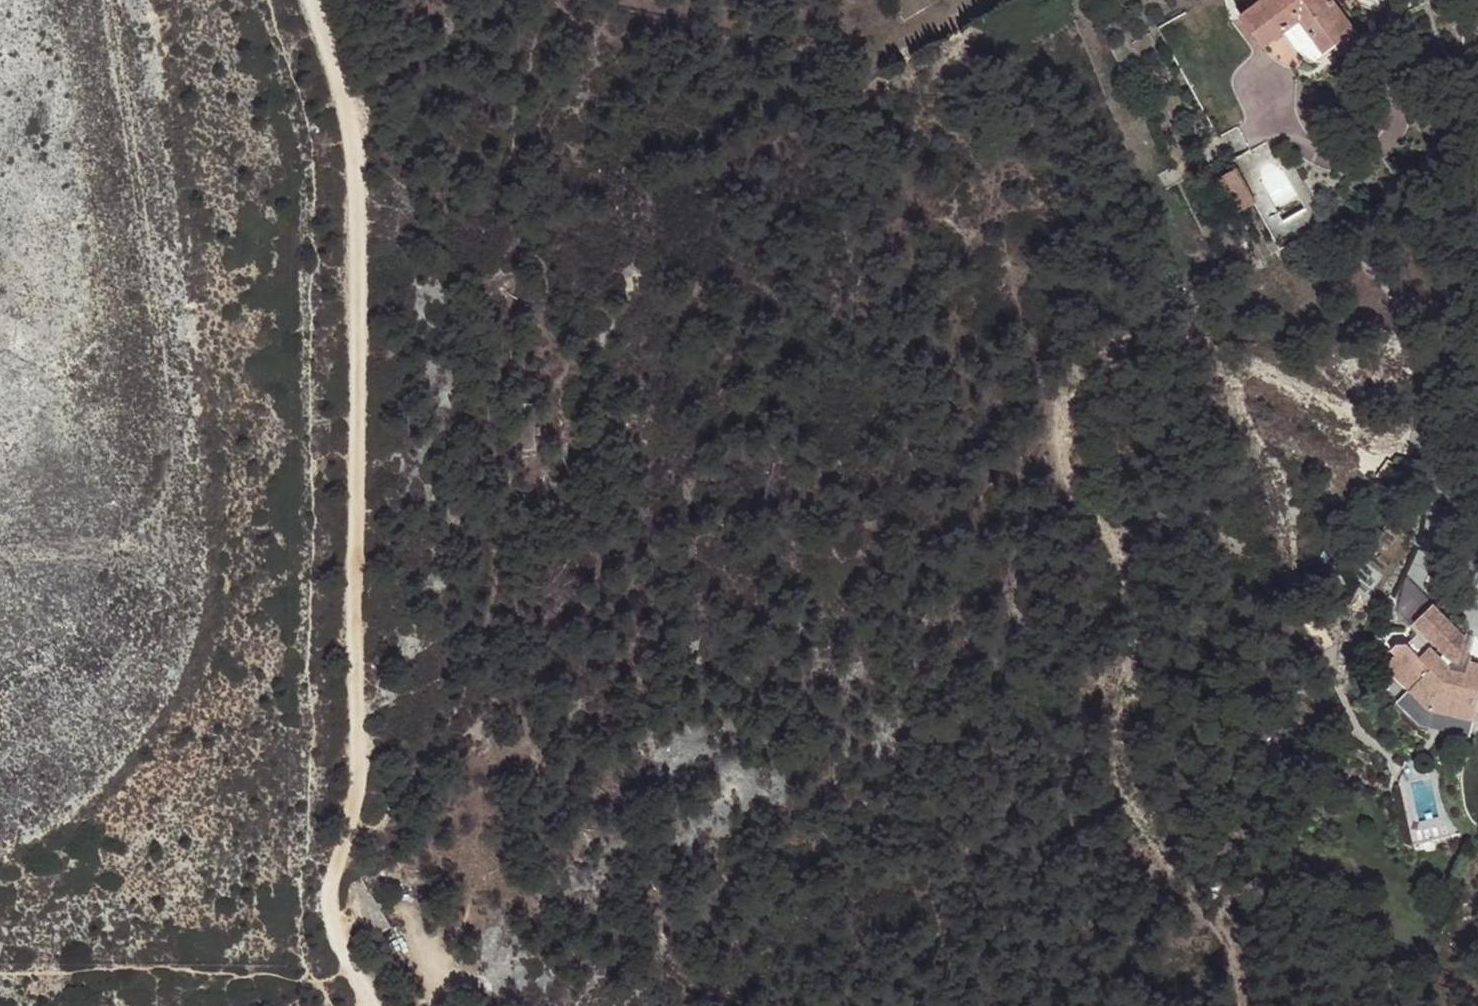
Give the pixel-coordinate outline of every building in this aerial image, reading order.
[(1241,4),(1254,28),(1265,21),(1274,35),(1302,18),(1326,53),(1351,36),(1340,18),(1348,13),(1340,0),(1248,0),(1241,4)] [(1360,30),(1348,13),(1340,18),(1351,36),(1360,30)] [(1265,21),(1254,28),(1263,41),(1274,35),(1265,21)] [(1233,211),(1251,202),(1231,165),(1213,176),(1233,211)] [(1458,599),(1437,619),(1456,639),(1442,651),(1432,639),(1417,652),(1406,661),(1451,709),(1477,716),(1477,668),(1472,666),(1473,658),(1477,660),(1477,621),(1458,599)] [(1417,652),(1432,639),(1417,639),(1417,652)]
